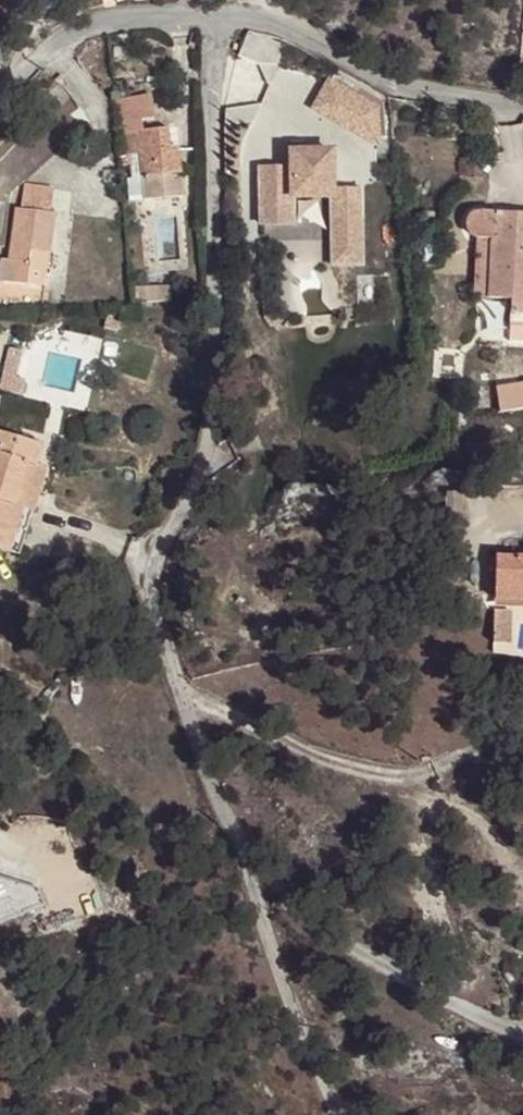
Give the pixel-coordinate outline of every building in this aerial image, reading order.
[(250,29),(242,52),(277,64),(285,42),(250,29)] [(273,69),(239,56),(231,76),(266,89),(273,69)] [(315,122),(384,130),(389,90),(320,81),(315,122)] [(114,98),(116,122),(141,119),(152,118),(150,95),(114,98)] [(142,176),(144,198),(183,195),(178,151),(170,151),(168,128),(142,131),(141,119),(116,122),(118,154),(129,153),(131,166),(120,167),(120,178),(128,177),(142,176)] [(291,142),(292,152),(305,152),(305,142),(291,142)] [(305,152),(292,152),(292,168),(261,168),(261,225),(293,224),(293,197),(332,197),(332,265),(361,265),(361,188),(333,188),(333,151),(305,152)] [(142,176),(128,177),(130,200),(144,198),(142,176)] [(49,254),(55,213),(50,212),(53,187),(26,183),(23,208),(16,207),(10,248),(3,247),(0,267),(0,280),(27,284),(31,251),(49,254)] [(477,238),(491,239),(488,298),(512,299),(512,312),(522,313),(522,213),(474,210),(470,213),(468,216),(466,220),(466,225),(466,230),(470,236),(477,238)] [(477,238),(473,297),(488,298),(491,239),(477,238)] [(31,251),(27,284),(45,286),(49,254),(31,251)] [(134,303),(171,301),(170,285),(133,287),(134,303)] [(496,386),(499,410),(522,407),(522,382),(496,386)] [(10,551),(37,464),(43,443),(0,430),(0,548),(10,551)] [(47,467),(37,464),(10,551),(20,554),(47,467)] [(495,556),(494,600),(522,601),(522,556),(495,556)] [(512,614),(493,614),(493,643),(511,643),(512,614)] [(41,896),(34,879),(0,868),(0,912),(41,896)]
